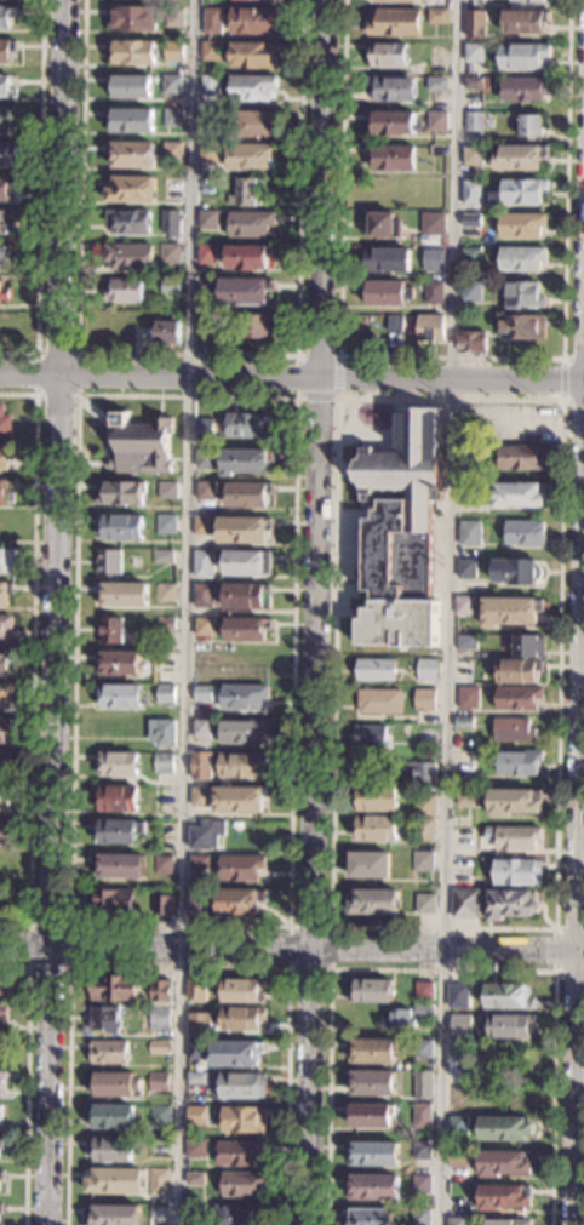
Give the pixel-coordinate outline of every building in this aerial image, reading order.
[(10,29),(0,29),(0,7),(17,7),(17,18),(12,18),(11,28),(10,28),(10,29)] [(155,18),(158,17),(158,24),(156,24),(156,32),(108,32),(108,7),(155,8),(155,18)] [(279,8),(279,22),(271,22),(271,35),(230,34),(230,7),(279,8)] [(183,27),(165,27),(165,8),(183,8),(183,27)] [(221,35),(202,35),(204,8),(222,8),(221,35)] [(420,36),(367,36),(368,22),(377,22),(377,8),(420,10),(420,36)] [(448,24),(428,24),(428,10),(448,10),(448,24)] [(550,23),(544,23),(544,33),(543,33),(543,34),(533,34),(533,36),(520,36),(520,33),(511,33),(511,35),(503,34),(503,10),(550,11),(550,23)] [(485,39),(465,39),(465,11),(485,11),(485,39)] [(155,50),(158,50),(158,55),(155,55),(155,64),(138,64),(138,65),(113,64),(113,40),(155,41),(155,50)] [(10,63),(0,63),(0,41),(17,41),(17,52),(12,52),(12,62),(10,62),(10,63)] [(221,61),(202,61),(201,41),(221,41),(221,61)] [(182,62),(165,61),(165,42),(182,42),(182,62)] [(274,69),(230,68),(231,42),(274,44),(274,69)] [(406,45),(406,48),(410,48),(410,55),(406,55),(406,57),(408,59),(408,63),(406,64),(406,67),(397,67),(397,68),(371,67),(372,44),(406,45)] [(483,44),(483,63),(464,63),(464,44),(483,44)] [(540,45),(550,46),(550,58),(542,58),(542,68),(540,68),(540,70),(517,71),(517,69),(499,69),(500,44),(540,45)] [(150,86),(154,86),(154,92),(150,92),(150,99),(111,98),(113,86),(107,85),(107,75),(150,76),(150,86)] [(181,95),(161,93),(162,75),(181,76),(181,95)] [(218,95),(201,95),(201,75),(218,75),(218,95)] [(17,98),(0,99),(0,76),(11,76),(11,88),(17,90),(17,98)] [(277,90),(276,90),(276,99),(270,99),(270,102),(230,102),(230,76),(277,76),(277,90)] [(414,86),(417,86),(417,96),(414,95),(414,102),(374,101),(374,99),(368,99),(368,90),(367,90),(367,78),(414,79),(414,86)] [(447,91),(426,91),(426,78),(448,78),(447,91)] [(482,78),(482,90),(464,88),(465,78),(482,78)] [(549,79),(549,90),(544,90),(543,102),(502,102),(502,78),(549,79)] [(182,127),(164,127),(164,108),(182,108),(182,127)] [(7,133),(0,134),(0,109),(17,109),(16,120),(10,120),(10,132),(7,132),(7,133)] [(154,134),(105,133),(107,109),(149,110),(155,110),(154,134)] [(275,137),(237,137),(237,111),(241,111),(275,111),(275,137)] [(446,131),(428,131),(428,111),(447,111),(446,131)] [(414,125),(417,125),(417,131),(414,131),(414,136),(367,134),(367,113),(414,113),(414,125)] [(483,132),(465,131),(466,113),(483,113),(483,132)] [(542,137),(519,137),(520,115),(542,115),(542,137)] [(182,143),(182,162),(161,161),(162,142),(182,143)] [(8,166),(0,166),(0,143),(15,143),(15,154),(10,154),(10,164),(8,164),(8,166)] [(154,168),(111,168),(111,155),(107,155),(107,143),(154,143),(154,168)] [(217,162),(199,162),(199,143),(217,143),(218,143),(217,162)] [(276,168),(268,168),(268,170),(227,170),(227,144),(276,144),(276,168)] [(414,171),(395,171),(395,172),(382,172),(383,171),(372,171),(373,155),(367,155),(367,145),(416,147),(414,171)] [(445,156),(429,156),(429,145),(446,145),(445,156)] [(549,159),(548,159),(548,167),(540,167),(540,171),(494,170),(494,153),(500,153),(500,145),(549,145),(549,159)] [(10,201),(0,201),(0,176),(15,176),(15,188),(10,188),(10,201)] [(155,202),(107,202),(107,188),(113,188),(113,177),(155,178),(155,202)] [(254,193),(258,193),(258,198),(256,198),(254,207),(234,207),(234,205),(228,205),(228,196),(235,196),(236,179),(256,179),(254,193)] [(482,205),(463,205),(463,181),(482,181),(482,205)] [(548,191),(542,191),(542,204),(532,204),(532,206),(519,206),(519,205),(489,205),(489,193),(499,193),(499,191),(502,191),(502,181),(548,181),(548,191)] [(151,235),(114,234),(114,224),(105,224),(105,211),(151,211),(151,235)] [(179,233),(161,233),(161,211),(179,211),(179,233)] [(217,211),(217,230),(199,230),(199,211),(217,211)] [(10,235),(0,235),(0,212),(11,212),(11,222),(13,222),(13,229),(10,229),(10,235)] [(275,227),(268,227),(268,239),(229,237),(229,212),(276,213),(275,227)] [(394,219),(402,221),(402,239),(370,237),(370,230),(365,230),(365,221),(370,222),(370,213),(394,213),(394,219)] [(443,236),(420,235),(422,213),(445,213),(443,236)] [(548,227),(540,227),(540,239),(499,239),(499,213),(548,214),(548,227)] [(481,216),(487,216),(487,223),(481,223),(481,228),(463,228),(463,214),(481,214),(481,216)] [(10,271),(0,271),(0,244),(10,245),(10,256),(15,256),(13,270),(10,269),(10,271)] [(153,245),(153,271),(110,271),(110,263),(104,263),(104,245),(153,245)] [(179,264),(160,263),(160,245),(179,245),(179,264)] [(216,245),(216,264),(197,264),(197,245),(216,245)] [(274,258),(268,258),(268,269),(259,269),(259,271),(236,270),(236,269),(227,269),(227,246),(274,246),(274,258)] [(410,273),(365,271),(365,247),(411,248),(410,273)] [(462,261),(481,261),(481,247),(462,247),(462,261)] [(546,261),(540,261),(540,271),(500,271),(500,247),(548,248),(546,261)] [(446,251),(443,273),(423,271),(424,250),(446,251)] [(5,305),(0,305),(0,279),(4,279),(4,286),(15,286),(15,303),(5,303),(5,305)] [(142,302),(105,300),(105,288),(111,288),(111,279),(143,280),(142,302)] [(216,298),(197,297),(197,279),(216,279),(216,298)] [(268,281),(274,281),(274,292),(268,292),(268,305),(219,305),(221,279),(268,279),(268,281)] [(179,293),(161,293),(161,280),(179,280),(179,293)] [(405,287),(414,287),(414,300),(408,300),(408,307),(367,305),(367,292),(365,292),(365,281),(405,282),(405,287)] [(442,282),(442,304),(425,304),(425,281),(442,282)] [(482,302),(462,300),(463,282),(482,282),(482,302)] [(540,296),(545,296),(545,307),(521,307),(521,311),(504,311),(504,297),(503,297),(503,293),(506,293),(506,282),(540,282),(540,296)] [(268,338),(257,338),(257,342),(252,342),(252,338),(245,338),(245,315),(268,315),(268,338)] [(402,332),(388,332),(388,315),(402,315),(402,332)] [(445,342),(418,342),(418,333),(414,333),(416,326),(418,326),(418,315),(445,315),(445,342)] [(546,340),(532,339),(532,342),(516,342),(516,339),(500,339),(500,315),(546,316),(546,340)] [(181,344),(172,344),(172,348),(165,347),(165,344),(155,344),(156,320),(181,320),(181,344)] [(211,342),(197,340),(197,324),(211,324),(211,342)] [(487,332),(486,354),(457,353),(458,331),(487,332)] [(12,441),(0,441),(0,403),(5,403),(5,416),(12,416),(12,441)] [(440,453),(443,453),(443,500),(433,500),(430,601),(373,600),(374,590),(363,590),(366,519),(374,519),(374,510),(380,510),(380,500),(408,500),(408,490),(373,490),(373,494),(360,494),(360,483),(357,483),(357,459),(361,459),(361,447),(374,448),(373,452),(397,452),(399,408),(441,410),(440,453)] [(127,425),(156,425),(156,418),(173,418),(173,434),(168,434),(168,463),(173,463),(172,474),(145,473),(145,456),(118,456),(118,427),(114,427),(114,413),(127,413),(127,425)] [(265,428),(271,428),(271,439),(225,439),(225,413),(267,413),(265,428)] [(10,470),(0,470),(0,446),(7,446),(7,447),(16,448),(16,460),(10,460),(10,470)] [(545,470),(499,469),(499,446),(546,447),(545,470)] [(274,451),(274,463),(268,463),(268,475),(233,474),(233,477),(223,477),(223,450),(274,451)] [(8,505),(0,505),(0,480),(15,480),(15,492),(8,492),(8,505)] [(145,505),(127,505),(127,508),(115,508),(115,505),(98,505),(98,482),(145,483),(145,505)] [(176,499),(158,499),(158,482),(176,482),(176,499)] [(214,500),(196,500),(196,482),(214,482),(214,500)] [(274,483),(273,496),(268,496),(267,509),(227,508),(227,482),(274,483)] [(545,506),(494,506),(494,483),(519,483),(545,485),(545,506)] [(143,540),(103,540),(103,527),(97,527),(98,515),(143,516),(143,540)] [(176,534),(156,534),(156,515),(176,515),(176,534)] [(212,516),(211,536),(194,534),(194,516),(212,516)] [(273,520),(273,532),(265,532),(265,544),(218,543),(218,519),(273,520)] [(481,522),(480,546),(459,546),(460,521),(481,522)] [(544,537),(546,537),(546,548),(531,548),(531,545),(505,545),(505,521),(544,522),(544,537)] [(7,573),(0,573),(0,549),(13,549),(13,560),(7,560),(7,573)] [(121,574),(113,574),(113,577),(107,577),(107,574),(97,574),(97,573),(95,573),(95,560),(97,560),(97,557),(95,557),(95,553),(97,553),(97,550),(121,551),(121,574)] [(172,563),(153,563),(153,551),(172,551),(172,563)] [(212,579),(194,579),(194,551),(212,551),(212,579)] [(271,553),(270,576),(224,574),(224,551),(271,553)] [(476,560),(475,579),(457,578),(457,560),(476,560)] [(543,561),(542,577),(539,579),(537,579),(536,586),(510,585),(510,583),(493,583),(493,560),(543,561)] [(8,608),(0,608),(0,582),(13,583),(13,595),(8,595),(8,608)] [(147,608),(102,607),(102,603),(101,603),(101,595),(96,595),(96,583),(148,584),(147,608)] [(176,602),(156,602),(156,584),(176,584),(176,602)] [(213,608),(193,608),(193,584),(213,584),(213,608)] [(271,585),(270,611),(223,609),(224,584),(271,585)] [(475,596),(474,616),(454,616),(456,596),(475,596)] [(545,612),(537,612),(537,625),(497,624),(497,629),(482,629),(483,597),(545,600),(545,612)] [(403,635),(356,634),(357,609),(403,611),(403,635)] [(436,632),(417,632),(418,609),(437,609),(436,632)] [(7,640),(0,640),(0,616),(13,617),(13,629),(7,629),(7,640)] [(122,643),(101,643),(102,618),(122,619),(122,643)] [(174,630),(156,630),(156,618),(174,618),(174,630)] [(213,619),(212,637),(194,636),(194,618),(213,619)] [(273,619),(273,630),(265,630),(264,643),(225,642),(225,618),(273,619)] [(476,636),(476,651),(457,649),(457,635),(476,636)] [(545,636),(545,658),(515,657),(515,635),(545,636)] [(8,674),(0,674),(0,649),(6,649),(6,654),(8,654),(8,674)] [(139,677),(102,676),(102,664),(96,664),(96,653),(139,654),(139,677)] [(395,681),(357,681),(357,659),(394,660),(396,660),(395,681)] [(437,659),(436,680),(417,680),(418,659),(437,659)] [(473,676),(454,676),(454,659),(473,659),(473,676)] [(544,671),(538,671),(538,685),(497,683),(498,660),(544,662),(544,671)] [(6,710),(0,710),(0,685),(12,685),(12,700),(6,700),(6,710)] [(142,692),(148,692),(148,704),(139,704),(139,710),(98,709),(98,695),(93,695),(95,685),(142,686),(142,692)] [(173,704),(156,704),(156,686),(174,686),(173,704)] [(269,700),(262,700),(262,711),(221,711),(222,686),(269,687),(269,700)] [(211,702),(193,702),(193,687),(211,687),(211,702)] [(480,709),(458,709),(459,687),(480,688),(480,709)] [(543,699),(537,699),(536,711),(497,710),(498,687),(544,688),(543,699)] [(402,691),(402,715),(359,714),(359,708),(357,708),(359,689),(402,691)] [(435,711),(414,711),(414,691),(435,691),(435,711)] [(5,744),(0,744),(0,717),(12,717),(12,733),(5,733),(5,744)] [(474,717),(473,729),(456,728),(456,717),(474,717)] [(531,728),(537,728),(536,743),(494,742),(496,719),(531,720),(531,728)] [(176,721),(174,748),(156,748),(156,743),(148,743),(149,720),(176,721)] [(269,734),(262,734),(262,745),(219,745),(219,720),(269,721),(269,734)] [(213,721),(213,731),(210,731),(210,739),(191,739),(193,721),(213,721)] [(385,748),(354,746),(355,726),(387,727),(385,748)] [(476,774),(458,774),(458,750),(474,751),(476,751),(476,774)] [(544,761),(539,761),(538,775),(498,775),(498,754),(525,754),(525,751),(544,751),(544,761)] [(6,779),(0,779),(0,752),(12,752),(12,768),(6,768),(6,779)] [(138,778),(98,777),(99,752),(137,754),(138,754),(138,778)] [(210,780),(191,780),(191,752),(211,752),(210,780)] [(172,774),(153,773),(153,754),(172,754),(172,774)] [(267,768),(259,768),(259,779),(218,778),(219,754),(268,755),(267,768)] [(435,785),(406,785),(406,762),(435,763),(435,785)] [(11,813),(0,813),(0,786),(5,786),(5,794),(12,795),(11,813)] [(137,813),(98,812),(98,800),(92,800),(92,786),(138,788),(137,813)] [(397,812),(357,811),(357,809),(353,809),(354,789),(359,789),(359,786),(399,786),(397,812)] [(208,807),(190,807),(190,788),(208,788),(208,807)] [(268,789),(268,813),(263,813),(262,814),(213,813),(213,788),(268,789)] [(543,791),(542,814),(509,814),(509,818),(489,818),(491,790),(543,791)] [(435,815),(416,815),(417,796),(435,796),(435,815)] [(397,842),(357,842),(357,817),(397,817),(397,842)] [(435,841),(416,841),(417,818),(435,818),(435,841)] [(5,845),(0,845),(0,820),(11,820),(11,835),(5,835),(5,845)] [(145,835),(137,835),(137,846),(99,845),(99,832),(93,832),(93,822),(147,823),(145,835)] [(224,836),(218,836),(217,851),(188,851),(189,826),(200,828),(201,822),(224,822),(224,836)] [(172,840),(154,840),(154,823),(172,823),(172,840)] [(542,841),(536,841),(534,852),(496,851),(497,828),(542,828),(542,841)] [(434,872),(413,871),(413,851),(434,851),(434,872)] [(390,878),(349,878),(349,852),(390,852),(390,878)] [(143,880),(101,878),(101,866),(93,866),(93,855),(143,857),(143,880)] [(265,870),(259,870),(259,882),(219,881),(219,855),(265,855),(265,870)] [(172,875),(154,875),(154,857),(172,857),(172,875)] [(208,869),(189,869),(190,857),(191,857),(210,857),(208,869)] [(543,861),(543,886),(494,885),(496,860),(543,861)] [(136,916),(91,915),(91,905),(95,905),(95,889),(136,891),(136,916)] [(268,904),(258,903),(258,916),(229,916),(229,918),(217,918),(218,889),(269,891),(268,904)] [(480,918),(453,918),(453,889),(480,889),(480,918)] [(532,900),(537,900),(540,904),(540,910),(537,915),(532,915),(532,918),(504,917),(504,922),(488,922),(489,891),(532,892),(532,900)] [(399,915),(350,915),(350,892),(399,892),(399,915)] [(437,914),(417,914),(417,894),(437,895),(437,914)] [(172,915),(154,915),(154,895),(173,897),(172,915)] [(139,1003),(91,1002),(91,980),(97,980),(97,975),(139,977),(139,1003)] [(393,980),(393,1003),(350,1002),(350,994),(355,994),(355,979),(393,980)] [(206,980),(206,1001),(187,1001),(187,980),(206,980)] [(260,992),(265,992),(265,1004),(222,1003),(222,980),(260,980),(260,992)] [(171,1002),(151,1001),(151,981),(167,981),(171,981),(171,1002)] [(434,1001),(416,1001),(417,983),(434,983),(434,1001)] [(469,1008),(450,1008),(450,983),(469,983),(469,1008)] [(536,985),(534,1009),(528,1008),(528,1011),(486,1009),(486,983),(536,985)] [(8,1001),(0,1001),(0,986),(8,986),(8,1001)] [(8,1030),(8,1004),(0,1004),(0,1030),(8,1030)] [(433,1019),(414,1018),(414,1004),(433,1004),(433,1019)] [(119,1021),(121,1021),(121,1030),(119,1030),(119,1035),(107,1035),(107,1031),(90,1031),(91,1008),(120,1008),(119,1021)] [(168,1030),(149,1030),(149,1008),(168,1008),(168,1030)] [(267,1021),(259,1021),(259,1031),(221,1031),(222,1008),(267,1009),(267,1021)] [(412,1020),(416,1020),(416,1027),(377,1027),(377,1018),(391,1018),(393,1009),(412,1009),(412,1020)] [(210,1037),(187,1037),(188,1013),(210,1014),(210,1037)] [(471,1038),(450,1037),(451,1015),(471,1015),(471,1038)] [(536,1026),(531,1026),(531,1040),(488,1038),(489,1015),(537,1015),(536,1026)] [(168,1055),(149,1054),(149,1040),(168,1040),(168,1055)] [(434,1040),(434,1059),(414,1059),(414,1040),(434,1040)] [(206,1060),(187,1060),(187,1041),(206,1041),(206,1060)] [(265,1054),(258,1054),(258,1067),(212,1066),(212,1041),(265,1042),(265,1054)] [(396,1065),(353,1064),(354,1051),(348,1051),(349,1041),(396,1042),(396,1065)] [(127,1064),(91,1064),(91,1042),(127,1042),(127,1064)] [(470,1048),(470,1064),(475,1064),(474,1074),(469,1074),(469,1075),(450,1075),(451,1048),(470,1048)] [(206,1072),(206,1086),(187,1084),(187,1072),(206,1072)] [(395,1097),(353,1097),(353,1082),(348,1082),(348,1072),(395,1074),(395,1097)] [(433,1099),(414,1099),(414,1072),(433,1072),(433,1099)] [(134,1078),(142,1078),(142,1091),(134,1091),(134,1097),(95,1097),(96,1074),(134,1074),(134,1078)] [(168,1092),(149,1091),(149,1074),(168,1074),(168,1092)] [(264,1100),(218,1099),(219,1074),(265,1075),(264,1100)] [(431,1128),(413,1128),(413,1104),(431,1104),(431,1128)] [(134,1129),(95,1129),(96,1117),(87,1117),(87,1105),(134,1106),(134,1129)] [(168,1126),(150,1126),(150,1106),(168,1107),(168,1126)] [(206,1126),(187,1126),(185,1107),(206,1106),(206,1126)] [(395,1116),(391,1116),(391,1128),(351,1128),(351,1115),(347,1115),(348,1106),(395,1106),(395,1116)] [(264,1133),(222,1133),(223,1107),(265,1107),(264,1133)] [(468,1143),(448,1143),(450,1117),(468,1117),(468,1143)] [(529,1123),(534,1123),(534,1137),(527,1137),(527,1141),(481,1140),(481,1118),(529,1120),(529,1123)] [(168,1157),(149,1157),(150,1138),(168,1138),(168,1157)] [(206,1158),(185,1158),(185,1139),(207,1139),(206,1158)] [(132,1163),(93,1162),(95,1149),(87,1149),(87,1140),(132,1140),(132,1163)] [(432,1159),(431,1140),(414,1141),(414,1159),(432,1159)] [(264,1155),(259,1155),(259,1166),(218,1164),(218,1143),(265,1143),(264,1155)] [(400,1166),(353,1166),(353,1154),(347,1154),(347,1143),(400,1143),(400,1166)] [(469,1169),(448,1168),(450,1150),(469,1150),(469,1169)] [(531,1175),(499,1175),(499,1179),(480,1178),(481,1151),(532,1152),(531,1175)] [(144,1193),(86,1193),(86,1178),(88,1178),(88,1169),(144,1169),(144,1193)] [(168,1196),(149,1196),(149,1169),(168,1169),(168,1196)] [(205,1173),(204,1187),(185,1186),(187,1172),(205,1173)] [(265,1187),(259,1186),(259,1198),(222,1197),(223,1172),(267,1173),(265,1187)] [(431,1193),(413,1193),(413,1175),(431,1175),(431,1193)] [(400,1201),(351,1201),(351,1187),(347,1187),(347,1178),(400,1178),(400,1201)] [(532,1209),(499,1208),(499,1212),(480,1212),(480,1185),(532,1186),(532,1209)] [(258,1220),(257,1224),(215,1224),(216,1206),(265,1207),(265,1220),(258,1220)] [(138,1221),(138,1224),(85,1224),(85,1207),(142,1207),(141,1223),(138,1221)] [(431,1209),(430,1224),(412,1224),(412,1208),(431,1209)] [(391,1212),(391,1224),(350,1224),(350,1220),(347,1220),(347,1212),(391,1212)] [(468,1216),(448,1216),(448,1224),(468,1224),(468,1216)]
